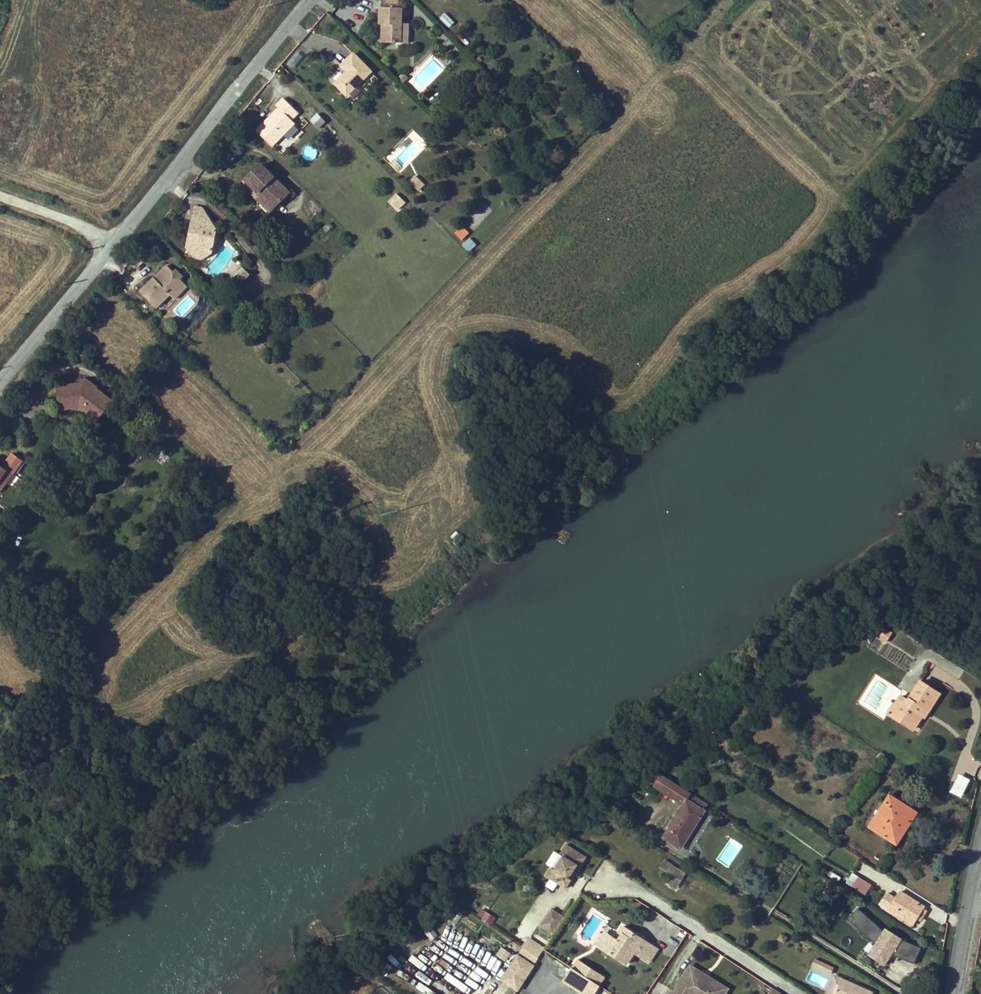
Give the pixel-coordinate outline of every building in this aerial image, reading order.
[(397,26),(397,6),(395,6),(395,0),(377,0),(377,6),(375,6),(375,25),(378,25),(377,43),(397,43),(397,26)] [(449,28),(454,22),(444,12),(439,19),(449,28)] [(342,73),(333,83),(345,94),(368,70),(350,53),(338,65),(346,72),(344,74),(342,73)] [(279,109),(257,131),(272,146),(295,124),(292,120),(298,113),(284,99),(276,106),(279,109)] [(318,114),(311,121),(318,128),(325,121),(318,114)] [(246,180),(274,208),(290,193),(262,165),(246,180)] [(407,182),(418,192),(425,185),(415,174),(407,182)] [(271,212),(274,208),(246,180),(243,184),(271,212)] [(387,201),(398,212),(407,204),(396,193),(387,201)] [(191,204),(189,211),(203,214),(198,205),(191,204)] [(188,234),(184,234),(182,244),(191,246),(189,254),(197,256),(207,250),(213,226),(203,214),(189,211),(186,224),(189,228),(188,234)] [(461,241),(469,232),(462,225),(454,233),(461,241)] [(462,246),(471,253),(477,244),(468,237),(462,246)] [(220,278),(230,288),(247,271),(237,261),(220,278)] [(170,295),(180,285),(175,274),(168,274),(170,269),(169,269),(163,263),(154,272),(155,273),(151,276),(150,275),(148,273),(135,287),(149,301),(162,288),(165,290),(170,295)] [(175,274),(180,285),(183,282),(182,282),(178,273),(171,267),(169,269),(170,269),(168,274),(175,274)] [(158,297),(165,290),(162,288),(149,301),(151,304),(156,299),(158,297)] [(82,380),(82,385),(92,392),(95,388),(97,390),(99,388),(87,380),(82,380)] [(92,392),(82,385),(57,388),(59,409),(76,407),(84,405),(85,409),(90,413),(88,416),(97,423),(112,402),(97,390),(95,388),(92,392)] [(86,419),(88,416),(90,413),(85,409),(84,405),(76,407),(77,413),(86,419)] [(162,464),(169,458),(161,449),(154,456),(162,464)] [(10,471),(5,467),(0,473),(0,484),(10,471)] [(457,532),(452,537),(460,544),(465,538),(457,532)] [(891,633),(881,626),(875,635),(881,639),(884,634),(889,637),(891,633)] [(919,713),(922,708),(927,711),(939,693),(921,681),(908,701),(901,696),(896,704),(894,703),(887,713),(904,724),(904,723),(913,729),(922,715),(919,713)] [(924,717),(927,711),(922,708),(919,713),(922,715),(924,717)] [(655,784),(661,774),(658,772),(652,782),(655,784)] [(664,792),(671,781),(661,774),(655,784),(654,786),(664,792)] [(950,793),(961,798),(970,779),(958,774),(950,793)] [(684,805),(691,793),(671,781),(664,792),(684,805)] [(680,848),(694,826),(695,827),(705,811),(704,810),(708,804),(698,797),(691,793),(684,805),(663,837),(680,848)] [(904,831),(916,813),(890,796),(885,804),(870,826),(895,842),(902,830),(904,831)] [(870,826),(885,804),(879,800),(864,823),(870,826)] [(896,843),(904,831),(902,830),(895,842),(896,843)] [(568,878),(577,865),(580,867),(586,857),(567,844),(560,854),(563,856),(554,869),(552,867),(546,876),(566,888),(571,880),(568,878)] [(669,873),(674,866),(665,859),(660,867),(669,873)] [(676,889),(686,873),(674,866),(669,873),(671,874),(666,882),(676,889)] [(852,886),(858,876),(853,873),(846,883),(852,886)] [(872,885),(858,876),(852,886),(865,895),(872,885)] [(835,899),(842,888),(831,882),(824,892),(835,899)] [(924,907),(900,891),(895,898),(887,893),(880,904),(896,914),(897,912),(914,923),(917,918),(923,909),(924,907)] [(482,908),(477,915),(490,925),(496,919),(482,908)] [(553,934),(564,917),(551,909),(540,926),(553,934)] [(884,967),(902,939),(854,909),(845,922),(876,941),(867,956),(884,967)] [(921,920),(926,911),(923,909),(917,918),(921,920)] [(914,923),(897,912),(896,914),(913,924),(914,923)] [(641,957),(649,944),(642,939),(638,944),(632,940),(635,935),(622,926),(619,932),(622,934),(617,941),(612,938),(604,949),(626,964),(632,956),(630,954),(632,951),(634,952),(641,957)] [(604,949),(612,938),(604,932),(596,944),(604,949)] [(784,942),(787,937),(781,934),(778,939),(784,942)] [(642,939),(635,935),(632,940),(638,944),(642,939)] [(915,963),(921,948),(901,940),(895,956),(915,963)] [(649,962),(657,949),(649,944),(641,957),(649,962)] [(495,956),(505,963),(511,953),(501,947),(495,956)] [(517,989),(538,958),(521,947),(500,978),(517,989)] [(604,977),(577,960),(572,968),(599,985),(604,977)] [(813,960),(808,982),(825,986),(830,964),(813,960)] [(690,965),(689,968),(725,990),(722,993),(725,993),(729,989),(690,965)] [(599,985),(572,968),(571,967),(563,981),(582,993),(595,993),(600,986),(599,985)] [(689,968),(672,993),(690,993),(691,992),(693,993),(722,993),(725,990),(689,968)] [(841,978),(834,975),(826,993),(834,993),(841,978)] [(873,993),(841,978),(834,993),(872,993),(873,993)]
